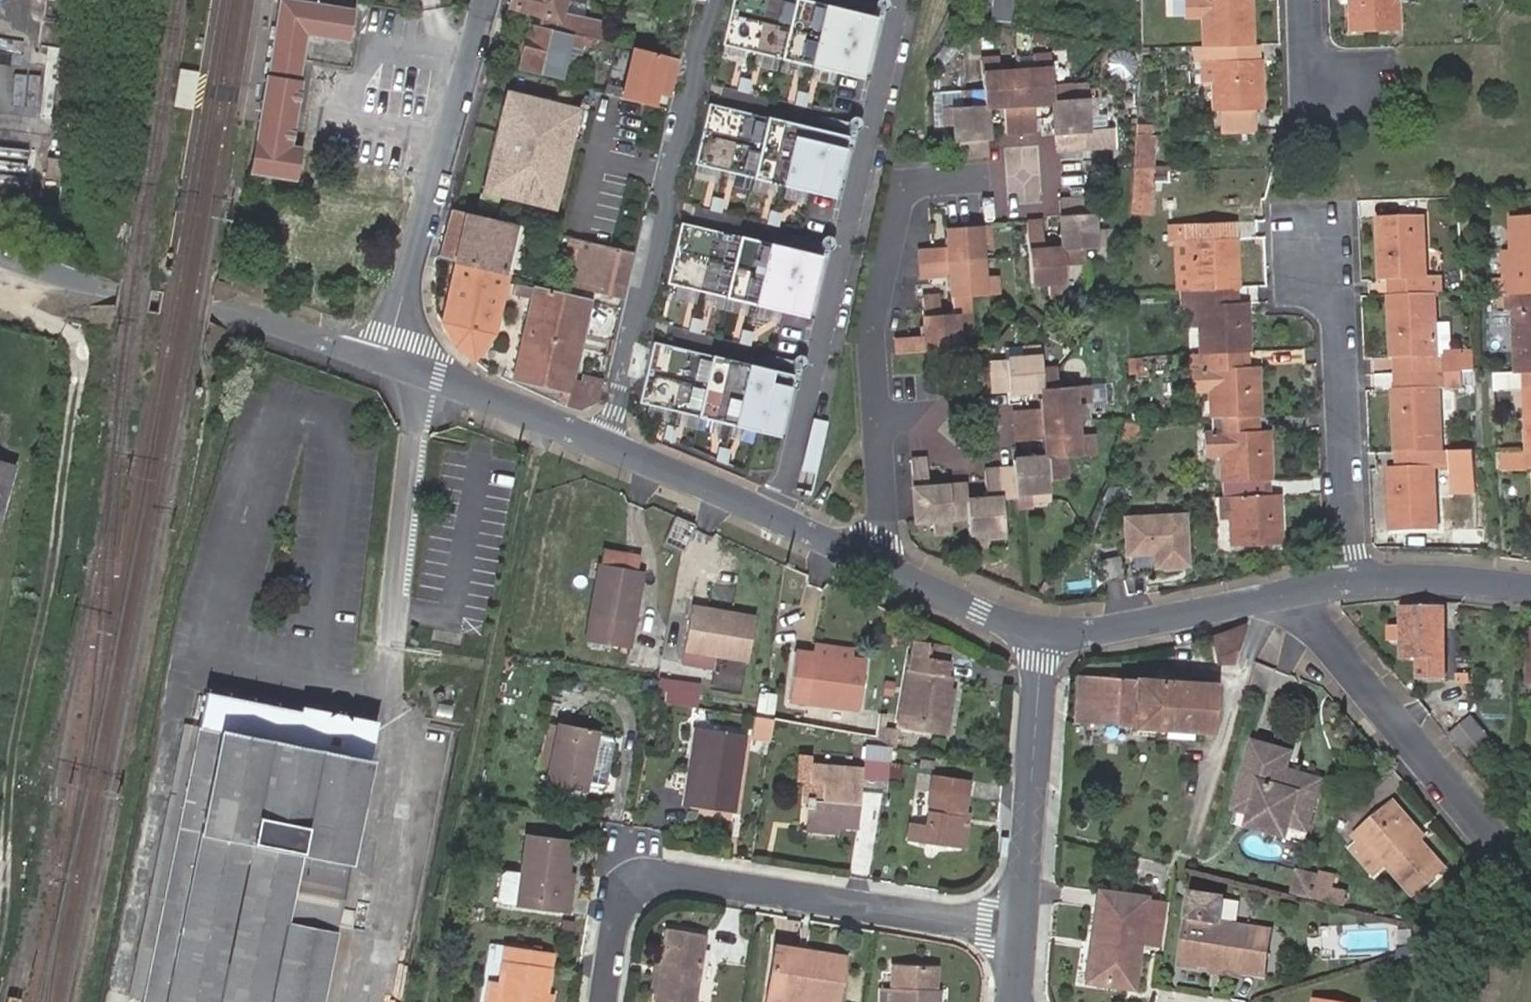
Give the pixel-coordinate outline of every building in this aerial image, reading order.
[(355,4),(351,3),(331,0),(280,0),(251,168),(295,175),(301,141),(290,140),(301,74),(310,28),(350,34),(355,4)] [(505,6),(534,13),(532,23),(570,31),(583,34),(590,36),(595,37),(599,18),(550,8),(552,0),(507,0),(505,6)] [(805,0),(731,0),(721,45),(840,71),(853,11),(805,0)] [(1012,19),(1013,0),(995,0),(995,19),(1012,19)] [(1253,42),(1253,0),(1203,0),(1204,43),(1245,42),(1253,42)] [(1351,30),(1400,29),(1400,0),(1350,0),(1351,30)] [(874,16),(853,11),(840,71),(859,77),(874,16)] [(522,21),(512,67),(560,77),(561,72),(570,31),(532,23),(522,21)] [(589,43),(590,36),(583,34),(570,31),(561,72),(567,74),(570,59),(576,61),(580,41),(589,43)] [(1245,63),(1245,42),(1204,43),(1204,64),(1214,63),(1214,85),(1214,113),(1263,111),(1262,62),(1254,62),(1245,63)] [(1254,62),(1253,42),(1245,42),(1245,63),(1254,62)] [(667,92),(676,54),(633,45),(621,98),(653,105),(656,90),(667,93),(667,92)] [(1048,91),(1067,91),(1069,142),(1098,141),(1097,110),(1107,109),(1106,90),(1086,91),(1085,74),(1067,74),(1066,47),(1045,48),(1045,61),(1018,61),(1017,49),(998,49),(999,76),(981,77),(981,93),(960,93),(960,113),(971,112),(971,143),(1000,143),(1000,123),(1000,93),(1019,92),(1019,123),(1049,122),(1048,91)] [(1200,85),(1214,85),(1214,63),(1204,64),(1200,63),(1200,85)] [(197,74),(179,70),(174,103),(191,106),(197,74)] [(514,95),(504,92),(500,106),(510,108),(514,95)] [(567,108),(514,95),(510,108),(500,106),(485,167),(493,169),(487,195),(544,209),(551,184),(558,185),(573,125),(563,122),(567,108)] [(826,130),(707,104),(694,163),(812,190),(826,130)] [(577,110),(567,108),(563,122),(573,125),(577,110)] [(1137,122),(1137,134),(1156,133),(1156,122),(1137,122)] [(846,135),(826,130),(812,190),(833,195),(846,135)] [(73,158),(61,157),(59,178),(72,179),(73,158)] [(493,169),(485,167),(478,193),(487,195),(493,169)] [(1153,170),(1134,171),(1132,207),(1149,206),(1153,170)] [(558,185),(551,184),(544,209),(552,211),(558,185)] [(1090,255),(1105,254),(1118,253),(1117,234),(1105,235),(1103,201),(1071,202),(1073,251),(1054,252),(1052,220),(1037,221),(1040,282),(1055,281),(1056,298),(1075,296),(1074,270),(1091,269),(1090,255)] [(742,214),(724,210),(721,225),(739,230),(742,214)] [(449,213),(437,256),(457,261),(485,267),(494,227),(475,222),(476,220),(449,213)] [(1516,215),(1518,249),(1519,279),(1504,280),(1493,280),(1494,295),(1530,293),(1530,214),(1516,215)] [(1432,292),(1432,279),(1423,279),(1421,216),(1378,218),(1381,281),(1390,281),(1400,280),(1401,293),(1411,293),(1432,292)] [(973,336),(972,311),(972,297),(1000,296),(1000,275),(983,276),(983,257),(982,240),(998,240),(997,221),(952,223),(953,242),(926,243),(927,259),(928,272),(954,271),(956,312),(945,312),(944,293),(928,293),(930,333),(899,334),(900,348),(957,346),(957,337),(973,336)] [(798,250),(680,222),(666,283),(784,310),(798,250)] [(1234,222),(1218,223),(1219,241),(1235,240),(1234,222)] [(1186,242),(1188,288),(1228,286),(1237,286),(1235,240),(1219,241),(1218,223),(1170,224),(1171,242),(1186,242)] [(598,266),(592,291),(621,298),(631,251),(595,243),(581,239),(577,260),(598,266)] [(1518,249),(1503,250),(1504,280),(1519,279),(1518,249)] [(819,254),(798,250),(784,310),(805,315),(819,254)] [(475,356),(492,278),(494,269),(485,267),(457,261),(443,324),(448,334),(456,346),(475,356)] [(488,339),(501,280),(492,278),(475,356),(488,339)] [(1441,278),(1432,279),(1432,292),(1442,291),(1441,278)] [(1398,293),(1401,293),(1400,280),(1390,281),(1390,294),(1398,293)] [(572,376),(589,299),(516,283),(513,295),(531,299),(514,377),(569,391),(566,402),(579,404),(599,395),(603,376),(581,371),(580,378),(572,376)] [(1247,303),(1237,303),(1237,304),(1228,304),(1228,286),(1188,288),(1189,305),(1197,305),(1199,353),(1239,351),(1248,350),(1247,303)] [(1237,286),(1228,286),(1228,304),(1237,304),(1237,303),(1237,286)] [(1389,294),(1392,358),(1394,358),(1410,358),(1411,371),(1461,369),(1473,369),(1472,351),(1461,351),(1460,349),(1450,349),(1443,349),(1443,357),(1435,357),(1433,322),(1432,292),(1411,293),(1401,293),(1398,293),(1390,294),(1389,294)] [(1494,295),(1494,311),(1520,310),(1523,374),(1530,373),(1530,293),(1494,295)] [(1449,321),(1433,322),(1435,357),(1443,357),(1443,349),(1450,349),(1449,321)] [(1013,523),(1012,490),(1025,490),(1024,483),(1041,482),(1042,497),(1062,496),(1061,476),(1075,475),(1074,451),(1097,451),(1096,432),(1082,432),(1081,418),(1081,402),(1095,401),(1093,380),(1064,381),(1063,362),(1049,363),(1048,338),(1028,339),(1029,352),(997,354),(998,384),(1050,381),(1051,403),(1028,403),(1029,434),(1058,434),(1059,452),(1023,454),(1024,462),(994,463),(995,491),(975,492),(975,476),(935,478),(933,450),(916,451),(920,509),(937,508),(938,522),(957,521),(956,509),(976,508),(977,538),(996,537),(996,523),(1013,523)] [(771,369),(653,341),(639,402),(757,429),(771,369)] [(1248,350),(1239,351),(1240,369),(1249,368),(1248,350)] [(1239,351),(1199,353),(1200,370),(1207,370),(1209,415),(1250,413),(1257,413),(1256,368),(1249,368),(1240,369),(1239,351)] [(1145,355),(1131,356),(1130,374),(1147,374),(1145,355)] [(1394,358),(1395,372),(1411,371),(1410,358),(1394,358)] [(791,373),(771,369),(757,429),(777,434),(791,373)] [(1436,386),(1462,386),(1461,369),(1411,371),(1411,387),(1396,388),(1393,388),(1395,450),(1405,449),(1426,449),(1438,448),(1436,386)] [(1473,369),(1461,369),(1462,386),(1474,385),(1473,369)] [(1411,371),(1395,372),(1396,388),(1411,387),(1411,371)] [(1267,431),(1259,432),(1251,432),(1250,413),(1209,415),(1210,434),(1217,434),(1220,479),(1260,477),(1269,476),(1267,431)] [(1257,413),(1250,413),(1251,432),(1259,432),(1257,413)] [(803,469),(818,472),(830,420),(815,417),(803,469)] [(1081,418),(1082,432),(1096,432),(1095,417),(1081,418)] [(1143,418),(1127,419),(1129,434),(1144,433),(1143,418)] [(1397,468),(1387,468),(1389,531),(1434,529),(1431,467),(1450,467),(1449,448),(1438,448),(1426,449),(1405,449),(1405,468),(1397,468)] [(1405,468),(1405,449),(1395,450),(1397,468),(1405,468)] [(1451,493),(1476,493),(1477,449),(1451,449),(1451,493)] [(1527,466),(1526,450),(1500,452),(1500,467),(1527,466)] [(11,465),(0,462),(0,504),(11,465)] [(1270,495),(1269,476),(1260,477),(1261,496),(1270,495)] [(1261,496),(1260,477),(1220,479),(1221,498),(1229,498),(1232,546),(1282,544),(1279,495),(1270,495),(1261,496)] [(937,508),(920,509),(921,524),(938,522),(937,508)] [(1186,510),(1122,513),(1124,555),(1153,553),(1153,566),(1188,564),(1186,510)] [(700,529),(668,516),(660,545),(688,557),(700,529)] [(1013,537),(1013,523),(996,523),(996,537),(1013,537)] [(1435,535),(1436,543),(1465,542),(1465,534),(1435,535)] [(634,652),(646,578),(639,577),(641,561),(608,555),(605,571),(604,571),(591,644),(634,652)] [(714,609),(697,606),(688,655),(719,660),(751,666),(759,618),(733,613),(733,616),(713,612),(714,609)] [(1402,637),(1403,653),(1418,652),(1419,674),(1445,673),(1443,609),(1402,611),(1402,621),(1390,622),(1390,632),(1396,632),(1396,637),(1402,637)] [(1245,625),(1211,637),(1216,663),(1238,659),(1238,656),(1238,650),(1244,631),(1245,625)] [(954,646),(911,639),(898,728),(947,735),(955,676),(950,676),(954,646)] [(823,643),(821,651),(853,656),(854,647),(823,643)] [(794,700),(861,710),(869,659),(853,656),(821,651),(801,649),(794,700)] [(719,660),(688,655),(687,667),(717,673),(719,660)] [(1217,684),(1080,671),(1076,717),(1212,730),(1217,684)] [(235,694),(206,688),(198,725),(149,970),(142,1001),(173,1001),(183,950),(169,948),(215,729),(228,731),(235,694)] [(693,696),(663,691),(660,707),(691,712),(693,696)] [(369,719),(235,694),(228,731),(365,759),(369,719)] [(768,724),(772,695),(767,695),(763,723),(768,724)] [(779,696),(772,695),(768,724),(769,724),(776,725),(779,696)] [(1474,712),(1453,729),(1471,749),(1491,731),(1474,712)] [(377,721),(369,719),(365,759),(370,760),(377,721)] [(149,970),(198,725),(184,722),(134,967),(149,970)] [(768,724),(763,723),(760,746),(774,748),(777,725),(776,725),(769,724),(768,724)] [(860,723),(858,734),(872,735),(873,724),(860,723)] [(228,731),(215,729),(169,948),(183,950),(173,1001),(322,1001),(336,932),(370,760),(365,759),(228,731)] [(599,735),(559,729),(550,790),(590,796),(591,791),(598,742),(599,735)] [(703,748),(695,810),(738,816),(748,738),(697,731),(695,746),(703,748)] [(900,735),(878,732),(877,740),(892,752),(898,748),(900,735)] [(1279,756),(1281,747),(1255,739),(1238,798),(1255,804),(1253,811),(1257,814),(1264,816),(1270,816),(1290,822),(1292,815),(1309,820),(1322,779),(1296,771),(1295,775),(1285,773),(1287,768),(1289,760),(1279,756)] [(608,790),(614,748),(611,744),(598,742),(591,791),(604,793),(608,790)] [(686,809),(695,810),(703,748),(695,746),(686,809)] [(1292,750),(1281,747),(1279,756),(1289,760),(1292,750)] [(884,777),(887,749),(876,748),(873,776),(884,777)] [(807,825),(840,829),(858,831),(864,776),(813,769),(807,825)] [(960,827),(964,786),(930,782),(925,833),(910,832),(908,848),(964,853),(966,828),(960,827)] [(1255,804),(1238,798),(1236,806),(1253,811),(1255,804)] [(1415,834),(1386,801),(1354,828),(1361,836),(1363,839),(1391,815),(1411,837),(1415,834)] [(1257,814),(1253,811),(1249,824),(1286,836),(1290,822),(1270,816),(1264,816),(1257,814)] [(1292,815),(1290,822),(1307,827),(1309,820),(1292,815)] [(1363,839),(1361,836),(1348,847),(1370,872),(1382,860),(1408,890),(1437,866),(1411,837),(1391,815),(1363,839)] [(839,835),(840,829),(807,825),(806,832),(839,835)] [(572,879),(575,847),(529,840),(525,879),(505,877),(501,910),(521,913),(573,921),(575,903),(569,902),(572,879)] [(1133,865),(1123,864),(1121,879),(1131,880),(1133,865)] [(1319,875),(1297,869),(1291,893),(1313,898),(1319,875)] [(1336,875),(1320,870),(1319,875),(1313,898),(1343,905),(1346,891),(1333,888),(1336,875)] [(572,879),(569,902),(575,903),(578,880),(572,879)] [(1137,956),(1143,905),(1096,899),(1089,950),(1095,951),(1091,986),(1133,991),(1137,956)] [(1189,902),(1180,970),(1259,981),(1265,936),(1217,930),(1221,907),(1189,902)] [(1143,905),(1137,956),(1153,958),(1159,907),(1143,905)] [(672,936),(663,1001),(700,1001),(709,940),(672,936)] [(545,994),(549,959),(487,951),(485,964),(498,966),(494,1001),(544,1001),(545,994)] [(846,967),(778,955),(770,1001),(841,1001),(846,967)] [(498,966),(485,964),(481,1001),(494,1001),(498,966)] [(895,973),(895,995),(897,996),(897,1001),(933,1001),(933,996),(936,996),(937,974),(895,973)]
